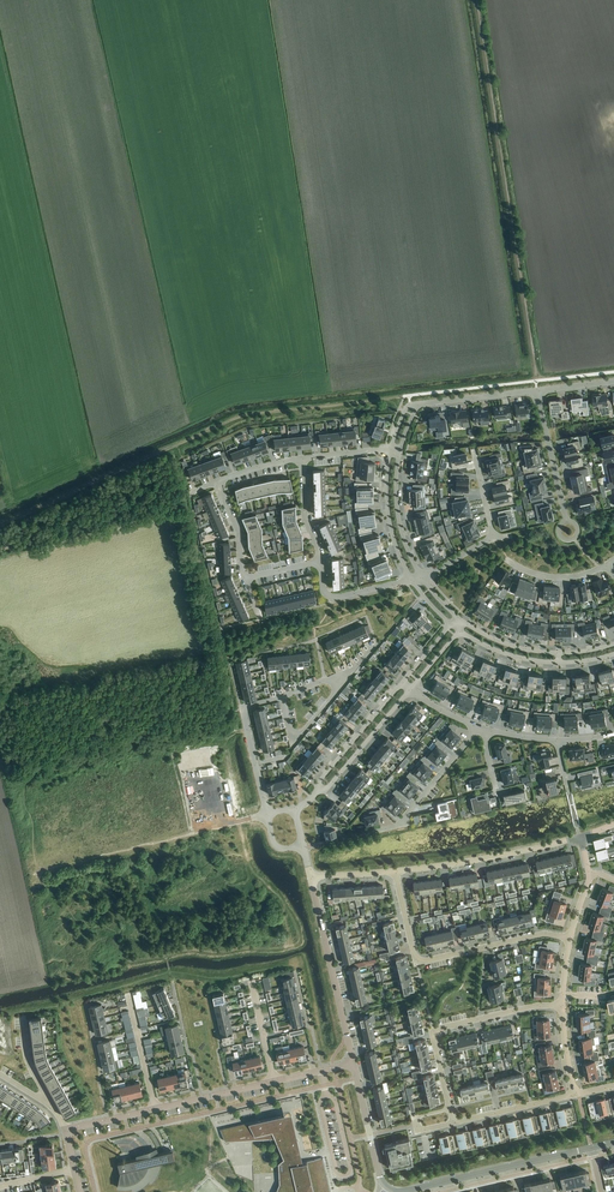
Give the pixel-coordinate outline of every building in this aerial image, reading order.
[(593,396),(594,406),(599,405),(601,412),(612,409),(610,400),(607,400),(607,394),(599,395),(599,394),(593,394),(593,396)] [(583,397),(571,398),(573,411),(580,410),(580,415),(589,414),(588,400),(583,400),(583,397)] [(558,414),(558,412),(562,412),(562,419),(569,418),(568,411),(564,411),(562,399),(550,401),(551,407),(549,407),(550,412),(551,412),(551,413),(552,413),(552,415),(558,414)] [(528,411),(527,403),(515,405),(516,418),(526,417),(530,416),(529,411),(528,411)] [(511,417),(510,412),(509,407),(505,407),(505,406),(502,406),(499,406),(499,407),(494,407),(494,411),(493,412),(494,416),(495,416),(495,417),(497,417),(498,420),(506,419),(506,418),(511,417)] [(472,410),(473,422),(480,421),(480,425),(489,424),(489,420),(488,410),(483,411),(483,408),(472,410)] [(451,412),(450,412),(451,423),(462,422),(463,428),(469,427),(468,422),(467,422),(465,411),(456,412),(456,410),(451,411),(451,412)] [(446,431),(445,419),(440,419),(439,414),(429,415),(425,422),(429,421),(430,427),(437,426),(438,432),(436,432),(437,438),(443,438),(443,431),(446,431)] [(375,424),(371,436),(375,437),(375,436),(379,438),(381,432),(382,432),(383,427),(385,420),(378,418),(376,425),(375,424)] [(354,428),(347,429),(349,443),(350,443),(350,444),(355,444),(355,443),(356,442),(355,434),(359,434),(358,426),(354,427),(354,428)] [(340,430),(340,432),(342,444),(348,443),(349,443),(347,429),(340,430)] [(327,434),(327,431),(319,432),(319,430),(315,431),(316,438),(320,438),(321,446),(322,446),(322,447),(327,446),(327,445),(328,445),(327,434)] [(309,433),(302,434),(303,448),(305,448),(305,449),(310,448),(309,447),(311,447),(310,439),(314,439),(313,431),(309,432),(309,433)] [(340,432),(334,433),(335,444),(342,444),(340,432)] [(334,433),(327,434),(328,445),(335,444),(334,433)] [(295,435),(295,437),(297,449),(303,448),(302,434),(295,435)] [(265,441),(258,443),(262,454),(263,454),(263,455),(268,453),(267,452),(269,452),(266,444),(270,443),(268,435),(263,437),(265,441)] [(274,435),(268,435),(270,443),(274,442),(275,451),(277,451),(277,452),(282,451),(282,450),(283,450),(282,439),(274,439),(274,435)] [(603,449),(611,447),(610,443),(613,443),(613,435),(600,438),(602,445),(603,449)] [(295,437),(288,438),(290,449),(297,449),(295,437)] [(288,438),(282,439),(283,450),(290,449),(288,438)] [(257,441),(250,444),(255,457),(262,454),(258,443),(257,441)] [(564,453),(565,456),(576,454),(575,449),(580,448),(578,441),(569,443),(570,447),(563,449),(562,449),(563,453),(564,453)] [(244,446),(244,448),(245,448),(249,459),(255,457),(250,444),(244,446)] [(524,459),(524,460),(539,456),(538,453),(539,452),(538,449),(532,450),(531,449),(530,446),(520,447),(522,453),(524,452),(525,459),(524,459)] [(242,461),(238,450),(237,447),(226,450),(229,458),(232,456),(235,464),(236,463),(237,464),(242,463),(241,462),(242,461)] [(603,449),(604,452),(603,452),(605,460),(613,458),(613,450),(611,451),(611,447),(603,449)] [(245,448),(244,448),(238,450),(242,461),(249,459),(245,448)] [(214,457),(215,459),(219,470),(220,469),(220,470),(225,469),(225,468),(226,467),(223,460),(227,458),(224,451),(220,453),(221,454),(214,457)] [(453,456),(454,460),(453,460),(451,462),(451,463),(451,464),(452,469),(461,467),(460,462),(467,461),(467,460),(468,460),(467,456),(466,456),(465,453),(453,456)] [(486,465),(487,467),(500,465),(503,464),(502,459),(500,453),(492,454),(493,458),(486,460),(485,460),(485,461),(486,461),(484,461),(485,465),(486,465)] [(576,454),(565,456),(565,460),(564,460),(565,464),(566,463),(566,464),(574,462),(575,467),(583,466),(581,457),(577,458),(576,454)] [(367,456),(358,457),(357,469),(374,471),(375,463),(367,462),(367,461),(367,456)] [(539,456),(524,460),(525,464),(522,465),(523,473),(532,471),(531,466),(540,464),(540,463),(541,463),(540,459),(539,459),(539,456)] [(427,466),(428,459),(421,458),(420,462),(412,461),(411,468),(424,470),(424,466),(427,466)] [(215,459),(208,461),(212,472),(219,470),(215,459)] [(194,464),(195,466),(199,477),(200,477),(206,474),(202,463),(201,461),(194,464)] [(208,461),(202,463),(206,474),(212,472),(208,461)] [(608,476),(613,475),(613,466),(613,462),(605,464),(608,476)] [(500,465),(487,467),(488,470),(486,471),(487,474),(488,474),(489,474),(488,474),(489,475),(496,473),(497,477),(505,475),(504,468),(503,464),(500,465)] [(195,466),(188,468),(187,465),(183,466),(185,474),(190,472),(192,480),(194,479),(194,480),(199,479),(198,478),(200,477),(199,477),(195,466)] [(411,468),(410,476),(418,477),(418,481),(426,482),(427,475),(423,475),(424,470),(411,468)] [(572,482),(572,484),(586,481),(585,476),(588,476),(586,468),(579,470),(580,474),(570,476),(571,477),(569,477),(571,482),(572,482)] [(374,471),(357,469),(355,481),(364,482),(364,478),(373,479),(374,471)] [(454,480),(454,484),(468,484),(469,477),(460,476),(460,473),(451,472),(450,479),(454,480)] [(531,483),(532,488),(545,485),(543,477),(535,479),(534,474),(526,475),(528,484),(531,483)] [(289,479),(282,479),(285,492),(292,491),(292,492),(293,492),(290,478),(289,478),(289,479)] [(273,480),(266,481),(269,494),(276,492),(276,493),(277,493),(273,479),(273,480)] [(274,479),(273,479),(277,493),(277,492),(285,492),(282,479),(274,479)] [(492,488),(493,496),(507,493),(506,488),(509,487),(508,480),(498,482),(499,486),(492,488)] [(258,482),(258,483),(261,496),(269,494),(266,481),(259,483),(258,482)] [(586,481),(572,484),(573,486),(571,486),(573,491),(574,491),(574,492),(583,490),(584,494),(592,492),(591,487),(588,488),(586,481)] [(258,483),(250,485),(253,497),(261,496),(258,483)] [(364,483),(354,483),(354,488),(356,488),(357,495),(373,495),(373,487),(365,487),(364,483)] [(468,484),(454,484),(454,488),(451,488),(451,495),(459,495),(459,491),(468,492),(468,484)] [(243,486),(246,500),(246,499),(253,497),(250,485),(243,487),(243,486)] [(425,496),(424,485),(414,485),(414,489),(409,489),(409,491),(408,491),(408,496),(409,496),(409,497),(425,496)] [(545,485),(532,488),(532,492),(528,493),(530,501),(540,499),(538,494),(547,492),(545,485)] [(246,500),(243,486),(242,486),(242,487),(236,490),(236,489),(235,489),(238,503),(239,503),(239,502),(245,499),(245,500),(246,500)] [(201,498),(204,505),(215,500),(212,493),(211,494),(201,498)] [(507,493),(493,496),(495,503),(504,501),(505,505),(513,503),(512,496),(508,497),(507,493)] [(373,495),(357,495),(357,503),(355,503),(355,508),(365,507),(365,503),(373,502),(373,495)] [(425,504),(425,496),(409,497),(409,498),(408,498),(408,504),(410,503),(410,505),(415,505),(415,509),(423,508),(423,504),(425,504)] [(462,497),(455,498),(453,502),(452,502),(454,509),(470,506),(469,502),(467,503),(466,500),(463,500),(462,497)] [(591,511),(590,505),(594,504),(593,497),(579,500),(580,504),(576,505),(578,514),(582,513),(582,514),(587,513),(587,512),(591,511)] [(204,505),(207,512),(217,507),(215,500),(204,505)] [(542,513),(544,521),(553,519),(552,515),(551,510),(550,505),(544,507),(543,502),(534,504),(536,514),(542,513)] [(282,509),(282,516),(296,513),(295,506),(296,506),(296,505),(281,509),(282,509)] [(470,506),(454,509),(455,517),(456,516),(459,520),(466,518),(465,515),(469,514),(468,511),(471,510),(470,506)] [(207,512),(210,518),(220,514),(217,507),(207,512)] [(325,507),(314,507),(314,515),(315,515),(326,514),(325,507)] [(355,509),(356,514),(358,514),(359,521),(375,518),(374,511),(366,512),(365,508),(355,509)] [(505,515),(498,516),(501,528),(502,528),(502,530),(506,529),(506,527),(509,526),(508,517),(512,516),(511,509),(504,510),(505,515)] [(429,522),(427,511),(416,512),(417,517),(412,518),(414,526),(430,522),(429,522)] [(282,523),(297,520),(296,520),(296,513),(282,516),(283,523),(282,523)] [(210,518),(213,525),(223,520),(220,514),(210,518)] [(242,518),(245,525),(258,521),(256,515),(256,514),(242,518)] [(375,518),(359,521),(360,528),(358,529),(359,534),(369,532),(368,527),(377,526),(375,518)] [(213,525),(215,531),(226,527),(223,520),(213,525)] [(283,524),(286,530),(299,527),(296,520),(297,520),(282,523),(282,524),(283,524)] [(463,521),(455,524),(458,531),(461,530),(463,534),(478,527),(476,523),(475,524),(474,521),(473,520),(473,521),(465,525),(463,521)] [(247,531),(262,528),(261,528),(258,521),(245,525),(248,531),(247,531)] [(319,526),(322,533),(333,529),(330,522),(320,526),(319,526)] [(430,534),(427,523),(430,522),(414,526),(416,534),(421,532),(422,537),(430,534)] [(226,527),(215,531),(218,538),(221,537),(227,534),(228,534),(229,534),(226,527)] [(288,537),(302,534),(302,533),(299,527),(286,530),(288,536),(288,537)] [(479,530),(478,527),(463,534),(465,533),(467,537),(464,538),(465,540),(463,541),(466,547),(475,541),(473,537),(479,535),(480,534),(478,531),(479,530)] [(248,532),(248,539),(262,536),(261,529),(262,528),(247,531),(248,532)] [(322,533),(325,540),(336,535),(333,529),(322,533)] [(369,532),(359,535),(361,540),(363,539),(365,546),(381,542),(378,534),(371,536),(369,532)] [(289,537),(289,544),(302,541),(302,534),(288,537),(289,537)] [(325,540),(328,546),(339,542),(336,535),(325,540)] [(428,543),(420,546),(422,550),(424,553),(437,547),(436,547),(434,543),(437,542),(434,535),(426,538),(428,543)] [(248,546),(263,543),(262,542),(262,536),(248,539),(249,546),(248,546)] [(302,541),(289,544),(289,551),(289,552),(303,548),(302,548),(302,541)] [(339,542),(328,546),(331,553),(342,549),(339,542)] [(381,542),(365,546),(367,553),(365,554),(367,559),(376,556),(375,552),(383,549),(381,542)] [(218,544),(219,551),(230,550),(230,543),(229,543),(218,544)] [(249,546),(252,553),(265,550),(262,543),(263,543),(248,546),(249,546)] [(437,547),(424,553),(425,557),(426,557),(427,560),(435,557),(437,561),(445,557),(444,558),(442,553),(443,553),(442,550),(439,551),(437,547)] [(265,550),(252,553),(254,559),(254,560),(268,556),(265,550)] [(376,556),(367,559),(369,564),(371,563),(374,571),(389,564),(386,557),(378,560),(376,556)] [(389,564),(374,571),(376,576),(374,577),(376,581),(386,579),(384,575),(392,571),(389,564)] [(231,565),(219,565),(220,573),(231,572),(231,573),(231,572),(231,565)] [(496,576),(497,576),(495,580),(502,584),(503,583),(507,585),(511,579),(507,576),(509,573),(502,568),(499,572),(496,576)] [(221,581),(224,588),(234,583),(231,576),(221,581)] [(514,593),(521,596),(527,581),(519,578),(517,586),(511,584),(507,591),(514,593)] [(607,594),(606,590),(610,589),(606,581),(602,582),(600,578),(592,582),(594,586),(597,594),(598,594),(599,598),(607,594)] [(344,580),(332,581),(333,588),(344,588),(344,580)] [(527,581),(521,596),(528,598),(535,601),(537,593),(531,591),(534,584),(527,581)] [(224,588),(227,594),(237,590),(234,583),(224,588)] [(579,585),(577,586),(579,600),(584,599),(585,601),(592,600),(590,592),(586,593),(585,584),(583,585),(582,583),(579,584),(579,585)] [(579,600),(577,586),(575,586),(575,585),(571,585),(571,587),(569,587),(571,596),(567,596),(568,604),(575,603),(575,601),(579,600)] [(546,601),(550,601),(552,587),(544,586),(543,594),(539,593),(538,602),(546,603),(546,601)] [(552,587),(550,601),(554,602),(554,604),(562,605),(563,597),(558,596),(559,587),(552,587)] [(495,595),(503,599),(507,590),(503,588),(501,590),(498,589),(495,595)] [(227,594),(230,601),(240,596),(237,590),(227,594)] [(313,590),(306,592),(309,603),(316,601),(313,590)] [(306,592),(299,593),(302,605),(309,603),(306,592)] [(299,593),(292,595),(295,606),(302,605),(299,593)] [(292,595),(285,597),(288,608),(295,606),(292,595)] [(230,601),(233,607),(243,603),(240,596),(230,601)] [(285,597),(278,598),(281,610),(288,608),(285,597)] [(485,601),(479,597),(475,604),(478,606),(474,613),(480,617),(487,606),(483,604),(485,601)] [(278,598),(271,600),(274,611),(281,610),(278,598)] [(274,611),(271,600),(264,602),(266,612),(266,613),(274,611)] [(233,607),(236,614),(246,609),(243,603),(233,607)] [(487,606),(480,617),(486,621),(490,614),(494,616),(498,609),(492,605),(490,608),(487,606)] [(246,609),(236,614),(239,621),(249,616),(246,609)] [(508,613),(501,611),(498,618),(502,620),(499,627),(506,630),(511,618),(506,616),(508,613)] [(412,612),(406,618),(411,623),(416,629),(426,619),(421,613),(417,617),(412,612)] [(609,615),(603,618),(606,625),(609,623),(613,631),(613,630),(613,616),(610,618),(609,615)] [(517,620),(511,618),(506,630),(513,632),(516,625),(519,626),(522,619),(518,617),(517,620)] [(426,619),(416,629),(421,634),(424,632),(425,633),(430,629),(429,627),(432,624),(426,619)] [(596,622),(589,624),(592,637),(599,635),(597,627),(601,627),(599,619),(595,619),(596,622)] [(532,621),(526,620),(524,628),(528,628),(527,636),(534,638),(536,625),(532,624),(532,621)] [(581,622),(577,623),(579,631),(583,630),(584,638),(592,637),(589,624),(582,626),(581,622)] [(540,626),(536,625),(534,638),(541,639),(542,631),(546,632),(548,624),(541,623),(540,626)] [(551,624),(551,632),(555,632),(555,640),(563,640),(563,627),(562,624),(556,624),(551,624)] [(562,624),(563,627),(563,640),(570,640),(570,632),(574,632),(574,624),(569,624),(562,624)] [(371,633),(368,625),(364,626),(364,625),(357,628),(362,638),(368,635),(368,634),(371,633)] [(357,628),(351,631),(356,641),(362,638),(357,628)] [(351,631),(345,634),(349,644),(356,641),(351,631)] [(345,634),(339,637),(343,647),(349,644),(345,634)] [(339,637),(332,640),(337,650),(343,647),(339,637)] [(337,650),(332,640),(326,642),(330,652),(337,650)] [(402,642),(398,648),(407,656),(412,650),(402,642)] [(398,648),(394,653),(403,661),(407,656),(398,648)] [(460,666),(468,652),(462,648),(458,656),(454,654),(454,655),(450,661),(454,663),(460,666)] [(470,671),(473,665),(470,663),(474,655),(468,652),(460,666),(466,670),(466,669),(470,671)] [(302,653),(295,654),(296,665),(303,664),(302,653)] [(309,653),(302,653),(303,664),(310,664),(309,653)] [(395,654),(390,659),(399,666),(403,661),(394,653),(393,653),(395,654)] [(295,654),(288,655),(290,666),(296,665),(295,654)] [(288,655),(282,656),(283,667),(290,666),(288,655)] [(282,656),(275,657),(276,667),(283,667),(282,656)] [(276,667),(275,657),(268,657),(269,668),(276,667)] [(236,662),(238,669),(249,666),(247,659),(236,662)] [(399,666),(390,659),(383,668),(387,671),(390,668),(394,672),(399,666)] [(484,676),(489,662),(483,659),(480,667),(476,666),(473,673),(477,674),(484,676)] [(493,681),(496,674),(493,673),(496,665),(489,662),(484,676),(490,679),(490,680),(493,681)] [(238,669),(240,675),(250,673),(249,666),(238,669)] [(508,685),(512,670),(505,668),(503,676),(499,675),(497,682),(501,683),(508,685)] [(389,678),(379,669),(375,675),(384,683),(389,678)] [(518,688),(520,681),(517,680),(519,672),(512,670),(508,685),(515,687),(518,688)] [(601,681),(597,682),(599,689),(606,687),(606,684),(609,683),(610,687),(606,671),(599,672),(601,681)] [(240,675),(241,682),(252,680),(250,673),(240,675)] [(437,695),(445,680),(440,677),(436,674),(432,682),(435,684),(431,691),(437,695)] [(533,690),(535,675),(528,674),(527,682),(523,682),(522,689),(526,689),(533,690)] [(590,674),(583,675),(585,692),(595,690),(595,683),(591,684),(590,674)] [(384,683),(375,675),(374,675),(376,676),(372,681),(371,680),(370,680),(380,688),(384,683)] [(544,692),(545,684),(541,684),(542,676),(535,675),(533,690),(540,691),(544,692)] [(577,684),(573,685),(574,692),(577,691),(578,692),(585,692),(583,675),(576,676),(577,684)] [(548,685),(548,692),(552,692),(559,692),(559,693),(559,676),(552,676),(552,685),(548,685)] [(559,676),(559,693),(570,693),(570,686),(566,686),(566,676),(559,676)] [(241,682),(243,689),(253,686),(252,680),(241,682)] [(370,680),(366,686),(375,694),(380,688),(370,680)] [(450,693),(454,687),(451,685),(445,682),(446,680),(445,680),(437,695),(443,698),(447,691),(450,693)] [(243,689),(244,695),(255,693),(253,686),(243,689)] [(375,694),(366,686),(361,691),(363,692),(360,695),(365,698),(367,696),(371,699),(375,694)] [(467,696),(468,694),(462,691),(462,690),(458,689),(455,696),(459,697),(455,705),(462,708),(467,696)] [(255,693),(244,695),(246,702),(256,700),(255,693)] [(468,711),(472,703),(475,704),(478,698),(475,696),(473,699),(467,696),(462,708),(468,711)] [(358,698),(353,703),(362,710),(366,705),(358,698)] [(488,718),(493,702),(492,703),(486,701),(482,700),(480,706),(484,708),(481,716),(488,718)] [(501,713),(504,705),(500,703),(499,704),(493,702),(488,718),(495,720),(497,712),(501,713)] [(348,707),(358,715),(362,710),(353,703),(349,708),(348,707)] [(414,706),(409,712),(419,720),(418,719),(423,713),(424,714),(426,711),(424,709),(421,707),(416,703),(414,706)] [(353,721),(358,715),(348,707),(346,705),(344,707),(346,709),(343,713),(344,713),(342,716),(346,720),(349,717),(353,721)] [(515,725),(518,710),(511,708),(508,707),(506,714),(510,715),(508,723),(515,725)] [(254,710),(256,717),(266,715),(265,708),(254,710)] [(604,710),(597,711),(599,726),(606,725),(605,716),(609,716),(608,709),(604,709),(604,710)] [(527,718),(529,711),(525,711),(518,710),(515,725),(522,726),(524,718),(527,718)] [(597,711),(586,712),(587,716),(590,716),(592,727),(599,726),(597,711)] [(409,712),(405,717),(415,725),(419,720),(409,712)] [(543,728),(544,713),(537,712),(534,712),(533,719),(537,719),(536,728),(543,728)] [(550,729),(551,720),(554,721),(555,713),(551,713),(551,714),(544,713),(543,728),(550,729)] [(564,713),(560,714),(560,721),(564,721),(564,729),(571,729),(571,713),(564,714),(564,713)] [(578,713),(571,713),(571,729),(578,729),(578,720),(582,720),(582,713),(578,713)] [(256,717),(257,724),(268,721),(266,715),(256,717)] [(440,716),(428,730),(432,733),(443,719),(440,716)] [(405,717),(401,722),(411,730),(415,725),(405,717)] [(334,724),(343,732),(348,726),(340,719),(335,725),(334,724)] [(257,724),(259,731),(269,728),(268,721),(257,724)] [(401,722),(397,727),(406,735),(411,730),(401,722)] [(316,735),(321,729),(315,724),(310,730),(316,735)] [(334,724),(329,730),(339,738),(343,732),(334,724)] [(452,724),(450,724),(448,726),(449,727),(444,732),(456,742),(461,736),(454,731),(456,728),(452,724)] [(406,735),(397,727),(392,732),(398,737),(397,739),(401,742),(407,735),(406,735)] [(259,731),(260,737),(271,735),(269,728),(259,731)] [(325,734),(325,735),(335,743),(339,738),(329,730),(330,731),(326,735),(325,734)] [(437,740),(436,740),(443,746),(445,743),(451,748),(456,742),(444,732),(441,735),(439,737),(437,740)] [(260,737),(262,744),(272,742),(271,735),(260,737)] [(319,744),(324,747),(326,744),(330,748),(335,743),(325,735),(321,740),(322,741),(319,744)] [(388,738),(383,743),(392,750),(399,742),(394,738),(392,741),(388,738)] [(430,749),(442,759),(447,753),(441,748),(443,746),(436,740),(437,740),(436,740),(434,743),(436,744),(431,750),(430,749)] [(272,742),(262,744),(263,751),(274,748),(272,742)] [(383,743),(379,748),(388,755),(392,750),(383,743)] [(507,756),(504,743),(501,744),(501,743),(496,744),(496,745),(495,745),(498,758),(503,757),(504,760),(504,763),(511,762),(511,759),(510,755),(507,756)] [(319,744),(312,752),(321,759),(325,754),(321,750),(324,747),(319,744)] [(602,749),(604,758),(611,757),(611,756),(613,755),(613,745),(611,746),(610,744),(605,745),(606,748),(602,749)] [(379,748),(375,753),(383,760),(388,755),(379,748)] [(413,748),(407,756),(411,758),(416,751),(413,748)] [(584,748),(570,750),(571,759),(585,758),(588,757),(589,762),(594,761),(594,752),(588,753),(585,753),(584,748)] [(437,764),(442,759),(430,749),(425,755),(423,757),(429,762),(432,760),(437,764)] [(541,751),(536,753),(538,762),(540,761),(541,768),(549,766),(548,759),(552,758),(549,749),(545,751),(544,749),(541,750),(541,751)] [(306,757),(316,765),(321,759),(312,752),(308,757),(306,757)] [(375,753),(371,758),(380,766),(381,766),(379,765),(383,760),(375,753)] [(306,757),(302,762),(311,770),(316,765),(306,757)] [(404,767),(410,759),(406,757),(400,764),(404,767)] [(423,757),(422,757),(418,762),(421,764),(418,767),(428,775),(433,770),(427,765),(429,762),(423,757)] [(370,767),(368,770),(372,774),(375,771),(376,772),(380,766),(371,758),(366,763),(370,767)] [(311,770),(302,762),(301,762),(296,767),(297,768),(294,771),(300,775),(302,773),(307,776),(311,770)] [(605,767),(606,770),(612,769),(613,770),(612,771),(613,773),(613,776),(613,765),(605,767)] [(418,767),(417,766),(412,772),(411,771),(408,773),(415,779),(417,777),(423,781),(428,775),(418,767)] [(510,768),(501,770),(504,784),(519,780),(518,777),(517,777),(516,772),(511,774),(510,768)] [(361,769),(357,774),(366,783),(367,782),(365,781),(372,774),(368,770),(365,773),(361,769)] [(596,769),(577,773),(578,777),(583,776),(583,779),(582,780),(584,788),(593,786),(593,784),(599,783),(598,778),(594,779),(592,774),(597,773),(596,769)] [(415,779),(408,773),(406,776),(407,777),(403,782),(414,792),(419,786),(413,782),(415,779)] [(357,774),(353,779),(362,787),(366,783),(357,774)] [(473,788),(473,789),(478,788),(478,787),(484,785),(484,784),(485,783),(484,778),(482,778),(482,777),(474,778),(473,774),(466,775),(468,784),(471,783),(472,788),(473,788)] [(294,777),(286,779),(289,790),(296,788),(295,783),(299,782),(297,775),(293,776),(294,777)] [(554,778),(545,780),(546,786),(539,788),(541,795),(548,793),(548,795),(558,792),(554,778)] [(280,779),(274,781),(276,793),(283,791),(280,779)] [(280,779),(283,791),(289,790),(286,779),(280,781),(280,779)] [(353,779),(348,784),(358,792),(357,791),(361,787),(362,788),(362,787),(353,779)] [(276,793),(274,781),(273,781),(274,782),(267,784),(269,795),(276,793)] [(397,788),(395,791),(401,796),(403,793),(409,798),(414,792),(403,782),(403,783),(402,782),(397,788)] [(348,784),(344,790),(354,798),(358,792),(348,784)] [(344,798),(341,801),(346,805),(352,797),(353,798),(354,798),(344,790),(340,795),(344,798)] [(394,790),(392,793),(394,795),(389,800),(388,799),(400,809),(405,803),(399,799),(401,796),(395,791),(394,790)] [(524,790),(501,796),(503,796),(505,805),(526,800),(524,790)] [(485,794),(471,798),(472,802),(470,802),(472,809),(478,808),(479,811),(490,808),(488,798),(486,799),(485,794)] [(383,805),(381,807),(387,813),(389,810),(395,815),(400,809),(388,799),(383,805)] [(439,812),(435,813),(437,819),(450,816),(450,814),(456,813),(453,800),(437,804),(439,812)] [(334,802),(329,807),(338,815),(340,812),(343,814),(347,808),(340,802),(338,805),(334,802)] [(338,815),(329,807),(324,813),(323,820),(327,820),(329,817),(333,820),(338,815)] [(376,810),(369,812),(370,815),(364,817),(366,825),(379,822),(378,818),(381,817),(380,810),(376,810)] [(324,831),(326,840),(332,838),(332,837),(337,836),(335,830),(338,830),(337,828),(337,826),(326,825),(327,830),(324,831)] [(596,839),(599,850),(607,848),(605,841),(613,840),(612,835),(596,839)] [(599,850),(601,861),(609,859),(608,852),(613,851),(613,846),(607,848),(599,850)] [(576,865),(573,854),(570,855),(569,854),(570,854),(570,853),(562,855),(565,866),(571,864),(572,866),(576,865)] [(565,866),(562,855),(556,857),(558,867),(559,871),(566,869),(565,866)] [(556,857),(549,858),(552,869),(558,867),(556,857)] [(549,858),(542,860),(545,871),(552,869),(549,858)] [(545,871),(542,860),(536,862),(538,872),(545,871)] [(528,864),(520,865),(522,876),(529,874),(527,864),(528,864)] [(520,865),(513,866),(516,877),(522,876),(520,865)] [(513,866),(507,868),(509,878),(516,877),(513,866)] [(509,878),(507,868),(500,869),(502,880),(503,884),(510,883),(509,878)] [(500,869),(493,871),(496,881),(502,880),(500,869)] [(496,881),(493,871),(486,872),(487,875),(482,876),(484,887),(489,886),(489,883),(496,881)] [(477,873),(469,875),(471,885),(478,884),(478,887),(482,887),(481,878),(477,879),(476,874),(477,874),(477,873)] [(469,875),(462,876),(464,887),(471,885),(469,875)] [(462,876),(456,877),(457,888),(464,887),(462,876)] [(457,888),(456,877),(449,878),(450,889),(457,888)] [(441,879),(434,880),(435,891),(442,890),(441,880),(441,879)] [(434,880),(427,881),(428,892),(435,891),(434,880)] [(427,881),(420,882),(421,893),(428,892),(427,881)] [(421,893),(420,882),(413,883),(414,889),(413,889),(413,893),(414,892),(414,894),(421,893)] [(613,886),(611,891),(603,888),(601,891),(600,890),(599,894),(610,899),(613,900),(613,887),(613,886)] [(361,887),(354,887),(355,898),(362,898),(361,887)] [(554,891),(549,906),(563,911),(566,904),(559,901),(561,893),(554,891)] [(605,905),(603,910),(611,912),(613,906),(609,902),(610,899),(599,894),(597,898),(598,898),(597,901),(605,905)] [(563,911),(549,906),(545,921),(552,923),(554,916),(561,918),(563,911)] [(591,915),(590,919),(602,923),(603,919),(609,919),(611,912),(603,910),(601,915),(593,912),(592,915),(591,915)] [(530,913),(523,914),(526,925),(533,923),(531,917),(530,913)] [(523,914),(517,916),(519,927),(526,925),(523,914)] [(517,916),(510,917),(513,928),(519,927),(517,916)] [(499,917),(492,919),(495,928),(498,928),(499,931),(498,931),(499,931),(506,930),(503,919),(500,920),(499,917)] [(510,917),(503,919),(506,930),(513,928),(510,917)] [(603,930),(605,924),(602,923),(590,919),(589,923),(590,923),(589,926),(597,929),(595,934),(603,936),(605,931),(603,930)] [(383,924),(384,931),(395,928),(393,922),(383,924)] [(487,923),(480,924),(482,935),(489,933),(487,923)] [(480,924),(473,926),(476,937),(482,935),(480,924)] [(336,927),(337,935),(348,933),(346,925),(336,927)] [(473,926),(466,928),(469,938),(476,937),(473,926)] [(384,931),(386,938),(396,936),(395,928),(384,931)] [(466,928),(460,929),(459,929),(461,937),(462,939),(461,939),(462,940),(469,938),(466,928)] [(451,931),(445,933),(447,943),(454,942),(453,939),(452,931),(451,931)] [(337,935),(339,942),(349,940),(348,933),(337,935)] [(445,933),(438,934),(441,945),(447,943),(445,933)] [(438,934),(431,936),(434,946),(441,945),(438,934)] [(584,940),(583,944),(595,947),(596,943),(602,943),(603,936),(595,934),(594,939),(586,937),(585,940),(584,940)] [(386,938),(388,945),(398,943),(396,936),(386,938)] [(434,946),(431,936),(424,937),(425,938),(424,939),(424,942),(425,942),(427,948),(426,948),(434,946)] [(339,942),(340,949),(351,946),(349,940),(339,942)] [(398,943),(388,945),(389,952),(400,949),(398,943)] [(591,954),(590,959),(598,960),(600,953),(595,951),(595,947),(583,944),(582,949),(583,949),(583,952),(591,954)] [(340,949),(342,956),(352,953),(351,946),(340,949)] [(541,953),(540,957),(552,959),(553,952),(546,951),(547,947),(539,946),(538,953),(541,953)] [(352,953),(342,956),(344,962),(354,960),(352,953)] [(407,962),(406,956),(396,958),(391,959),(392,966),(397,965),(407,962)] [(540,957),(539,957),(538,961),(535,961),(534,968),(543,969),(544,965),(551,966),(552,959),(540,957)] [(490,962),(492,969),(505,966),(503,958),(490,962)] [(579,966),(579,970),(591,972),(592,965),(598,966),(598,960),(590,959),(589,964),(581,963),(580,966),(579,966)] [(397,965),(399,972),(409,969),(407,962),(397,965)] [(505,966),(492,969),(493,976),(507,973),(505,966)] [(348,969),(350,977),(360,974),(359,967),(348,969)] [(399,972),(400,979),(411,977),(409,969),(399,972)] [(591,972),(579,970),(578,975),(579,975),(579,978),(588,979),(587,984),(595,985),(596,978),(591,976),(591,972)] [(535,977),(535,984),(550,985),(550,978),(543,977),(543,974),(534,973),(534,977),(535,977)] [(350,977),(352,984),(362,981),(360,974),(350,977)] [(282,979),(283,986),(294,984),(292,977),(282,979)] [(400,979),(402,986),(412,984),(411,977),(400,979)] [(352,984),(353,990),(364,988),(362,981),(352,984)] [(283,986),(285,993),(295,990),(294,984),(283,986)] [(412,984),(402,986),(404,993),(414,990),(412,984)] [(489,992),(489,994),(503,991),(504,991),(503,986),(502,984),(501,984),(488,987),(488,988),(487,988),(488,992),(489,992)] [(550,985),(535,984),(534,996),(537,996),(537,999),(541,1000),(541,996),(542,996),(542,992),(549,993),(550,985)] [(153,992),(155,999),(167,994),(164,988),(153,992)] [(353,990),(355,997),(365,995),(364,988),(353,990)] [(285,993),(286,999),(297,997),(295,990),(285,993)] [(503,991),(489,994),(490,997),(489,997),(490,1001),(491,1000),(491,1002),(504,998),(503,991)] [(212,995),(214,1002),(225,1000),(223,993),(212,995)] [(155,999),(158,1005),(169,1000),(167,994),(155,999)] [(365,995),(355,997),(356,1004),(367,1002),(365,995)] [(286,999),(288,1006),(298,1004),(297,997),(286,999)] [(158,1005),(161,1011),(172,1007),(169,1000),(158,1005)] [(214,1002),(216,1009),(226,1006),(225,1000),(214,1002)] [(89,1007),(91,1014),(103,1011),(101,1004),(89,1007)] [(288,1006),(289,1013),(300,1010),(298,1004),(288,1006)] [(407,1007),(408,1014),(419,1012),(417,1005),(407,1007)] [(216,1009),(217,1015),(228,1013),(226,1006),(216,1009)] [(172,1007),(161,1011),(164,1018),(175,1013),(172,1007)] [(577,1017),(577,1022),(590,1021),(590,1017),(595,1015),(594,1009),(586,1010),(586,1014),(578,1014),(578,1017),(577,1017)] [(289,1013),(291,1019),(302,1017),(300,1010),(289,1013)] [(91,1014),(93,1020),(104,1018),(103,1011),(91,1014)] [(408,1014),(410,1021),(420,1019),(419,1012),(408,1014)] [(217,1015),(219,1022),(229,1020),(228,1013),(217,1015)] [(360,1018),(361,1026),(372,1023),(370,1016),(360,1018)] [(537,1023),(537,1028),(549,1028),(549,1019),(542,1020),(542,1016),(536,1016),(533,1017),(533,1024),(537,1023)] [(29,1019),(30,1026),(42,1025),(41,1017),(29,1019)] [(302,1017),(291,1019),(293,1026),(303,1024),(302,1017)] [(93,1020),(94,1027),(106,1024),(104,1018),(93,1020)] [(410,1021),(412,1028),(422,1026),(420,1019),(410,1021)] [(219,1022),(220,1029),(231,1026),(229,1020),(219,1022)] [(587,1029),(588,1034),(595,1033),(595,1029),(591,1029),(590,1021),(577,1022),(577,1028),(578,1028),(578,1030),(587,1029)] [(361,1026),(363,1032),(373,1030),(372,1023),(361,1026)] [(106,1024),(94,1027),(96,1034),(108,1031),(106,1024)] [(166,1027),(167,1034),(179,1031),(177,1024),(166,1027)] [(30,1026),(31,1033),(43,1031),(42,1025),(30,1026)] [(511,1025),(504,1027),(507,1037),(513,1036),(511,1025)] [(220,1029),(222,1035),(232,1033),(231,1026),(220,1029)] [(412,1028),(407,1029),(408,1033),(409,1033),(410,1033),(410,1036),(403,1037),(404,1041),(413,1039),(412,1035),(424,1033),(422,1026),(412,1028)] [(504,1027),(497,1028),(499,1039),(507,1037),(504,1027)] [(497,1028),(490,1030),(492,1040),(499,1039),(497,1028)] [(549,1028),(537,1028),(537,1033),(534,1034),(534,1040),(543,1040),(543,1036),(550,1036),(549,1028)] [(363,1032),(364,1039),(375,1037),(373,1030),(363,1032)] [(486,1043),(482,1044),(484,1053),(488,1052),(486,1045),(489,1044),(488,1041),(492,1040),(490,1030),(483,1032),(486,1043)] [(31,1033),(32,1040),(44,1038),(43,1031),(31,1033)] [(167,1034),(169,1041),(181,1038),(179,1031),(167,1034)] [(232,1033),(222,1035),(223,1042),(234,1040),(232,1033)] [(476,1033),(469,1035),(472,1045),(478,1044),(476,1033)] [(579,1047),(592,1045),(595,1045),(594,1037),(596,1037),(595,1033),(588,1034),(588,1038),(579,1039),(580,1041),(579,1041),(579,1047)] [(469,1035),(462,1036),(465,1047),(472,1045),(469,1035)] [(462,1036),(455,1038),(457,1048),(465,1047),(462,1036)] [(380,1043),(379,1037),(375,1038),(375,1037),(364,1039),(366,1046),(376,1044),(380,1043)] [(32,1040),(33,1046),(45,1045),(44,1038),(32,1040)] [(169,1041),(170,1047),(182,1045),(181,1038),(169,1041)] [(457,1048),(455,1038),(448,1040),(451,1050),(457,1048)] [(416,1045),(417,1049),(427,1047),(425,1040),(414,1043),(413,1039),(404,1041),(405,1045),(412,1043),(413,1046),(416,1045)] [(98,1043),(99,1050),(111,1047),(110,1040),(98,1043)] [(537,1055),(540,1055),(553,1053),(553,1049),(552,1049),(551,1045),(544,1046),(543,1042),(535,1044),(537,1055)] [(33,1046),(34,1053),(46,1052),(45,1045),(33,1046)] [(182,1045),(170,1047),(172,1054),(184,1052),(182,1045)] [(590,1053),(591,1057),(599,1056),(598,1051),(593,1050),(592,1045),(579,1047),(580,1052),(581,1052),(581,1054),(590,1053)] [(303,1046),(297,1048),(299,1058),(306,1057),(303,1046)] [(99,1050),(101,1057),(113,1054),(111,1047),(99,1050)] [(417,1049),(418,1056),(429,1054),(427,1047),(417,1049)] [(297,1048),(290,1049),(292,1060),(299,1058),(297,1048)] [(290,1049),(283,1051),(286,1061),(292,1060),(290,1049)] [(286,1061),(283,1051),(276,1052),(279,1063),(286,1061)] [(365,1054),(366,1061),(377,1059),(375,1051),(365,1054)] [(34,1053),(35,1062),(47,1058),(46,1052),(34,1053)] [(553,1053),(540,1055),(540,1060),(537,1060),(538,1067),(547,1066),(546,1062),(553,1061),(553,1057),(554,1057),(553,1053)] [(101,1057),(103,1063),(114,1060),(113,1054),(101,1057)] [(418,1056),(420,1063),(430,1061),(429,1054),(418,1056)] [(242,1071),(240,1061),(239,1057),(235,1058),(234,1055),(226,1057),(228,1064),(233,1063),(235,1073),(242,1071)] [(260,1056),(253,1058),(256,1068),(262,1067),(260,1056)] [(583,1066),(584,1071),(597,1068),(596,1064),(600,1061),(599,1056),(591,1057),(592,1061),(583,1063),(584,1066),(583,1066)] [(35,1062),(39,1069),(49,1064),(47,1058),(35,1062)] [(253,1058),(246,1059),(249,1070),(256,1068),(253,1058)] [(246,1059),(240,1061),(242,1071),(249,1070),(246,1059)] [(366,1061),(368,1068),(378,1066),(377,1059),(366,1061)] [(117,1060),(103,1063),(104,1070),(119,1067),(117,1060)] [(430,1061),(420,1063),(421,1070),(432,1068),(430,1061)] [(39,1069),(42,1075),(53,1069),(49,1064),(39,1069)] [(368,1068),(370,1075),(380,1072),(378,1066),(368,1068)] [(544,1076),(545,1081),(557,1078),(555,1070),(548,1072),(547,1068),(539,1070),(540,1077),(544,1076)] [(597,1068),(584,1071),(585,1077),(586,1076),(586,1079),(595,1077),(596,1081),(605,1079),(604,1075),(601,1075),(599,1068),(597,1068)] [(42,1075),(45,1081),(56,1075),(53,1069),(42,1075)] [(185,1072),(178,1074),(181,1085),(188,1084),(186,1077),(190,1077),(188,1069),(184,1070),(185,1072)] [(492,1070),(489,1071),(491,1080),(494,1079),(497,1091),(504,1089),(501,1079),(497,1080),(497,1077),(494,1078),(492,1070)] [(484,1083),(481,1084),(483,1094),(490,1093),(487,1081),(491,1080),(489,1071),(485,1072),(487,1079),(484,1080),(484,1083)] [(380,1072),(370,1075),(371,1082),(381,1079),(380,1072)] [(178,1074),(171,1075),(174,1087),(181,1085),(178,1074)] [(424,1080),(425,1084),(435,1082),(433,1075),(422,1077),(421,1074),(412,1076),(413,1080),(420,1078),(421,1081),(424,1080)] [(522,1074),(515,1076),(518,1086),(525,1084),(522,1074)] [(45,1081),(49,1087),(59,1081),(56,1075),(45,1081)] [(171,1075),(165,1077),(167,1089),(174,1087),(171,1075)] [(515,1076),(508,1077),(511,1088),(518,1086),(515,1076)] [(167,1089),(165,1077),(158,1078),(160,1090),(167,1089)] [(508,1077),(501,1079),(504,1089),(511,1088),(508,1077)] [(557,1078),(545,1081),(541,1082),(544,1094),(553,1092),(552,1088),(559,1086),(557,1078)] [(49,1087),(52,1093),(63,1087),(59,1081),(49,1087)] [(425,1084),(426,1091),(437,1089),(435,1082),(425,1084)] [(139,1083),(132,1084),(135,1096),(142,1094),(139,1083)] [(132,1084),(126,1086),(128,1098),(135,1096),(132,1084)] [(481,1084),(473,1085),(476,1096),(483,1094),(481,1084)] [(473,1085),(466,1087),(469,1097),(476,1096),(473,1085)] [(3,1100),(9,1089),(3,1086),(0,1091),(0,1098),(3,1100)] [(126,1086),(119,1087),(122,1099),(128,1098),(126,1086)] [(52,1093),(55,1099),(66,1093),(63,1087),(52,1093)] [(122,1099),(119,1087),(112,1089),(112,1087),(108,1088),(110,1095),(113,1094),(115,1101),(122,1099)] [(373,1089),(375,1097),(385,1094),(383,1087),(373,1089)] [(469,1097),(466,1087),(459,1089),(462,1099),(469,1097)] [(3,1100),(9,1103),(15,1093),(9,1089),(3,1100)] [(426,1091),(428,1098),(438,1096),(437,1089),(426,1091)] [(9,1103),(14,1107),(21,1097),(15,1093),(9,1103)] [(55,1099),(59,1105),(69,1099),(66,1093),(55,1099)] [(375,1097),(376,1104),(386,1101),(385,1094),(375,1097)] [(438,1096),(428,1098),(423,1099),(424,1106),(440,1103),(438,1096)] [(605,1100),(608,1113),(613,1112),(613,1115),(613,1096),(613,1097),(613,1098),(605,1100)] [(14,1107),(20,1111),(27,1100),(21,1097),(14,1107)] [(608,1113),(605,1100),(605,1098),(605,1099),(597,1100),(597,1102),(588,1104),(591,1117),(596,1116),(597,1119),(602,1118),(601,1115),(608,1113)] [(59,1105),(62,1111),(73,1105),(69,1099),(59,1105)] [(20,1111),(26,1114),(32,1104),(27,1100),(20,1111)] [(376,1104),(378,1110),(388,1108),(386,1101),(376,1104)] [(26,1114),(32,1118),(38,1108),(32,1104),(26,1114)] [(73,1105),(62,1111),(66,1118),(76,1112),(73,1105)] [(572,1121),(576,1120),(573,1107),(564,1109),(564,1108),(556,1110),(556,1109),(559,1124),(566,1123),(567,1126),(572,1125),(572,1121)] [(32,1118),(37,1122),(45,1113),(38,1108),(32,1118)] [(378,1110),(379,1117),(390,1115),(388,1108),(378,1110)] [(542,1128),(543,1128),(550,1126),(550,1130),(556,1129),(552,1112),(548,1113),(547,1112),(539,1114),(539,1113),(542,1128)] [(45,1113),(37,1122),(41,1126),(51,1119),(45,1113)] [(390,1115),(379,1117),(381,1124),(391,1122),(390,1115)] [(277,1191),(279,1191),(284,1191),(285,1191),(330,1191),(322,1158),(315,1159),(302,1162),(294,1130),(281,1116),(220,1130),(226,1141),(275,1139),(283,1159),(278,1163),(279,1184),(277,1191)] [(522,1117),(523,1119),(526,1132),(533,1130),(534,1134),(539,1133),(535,1116),(531,1117),(531,1116),(523,1118),(523,1117),(522,1117)] [(526,1132),(523,1119),(518,1120),(514,1121),(514,1120),(506,1121),(506,1123),(509,1136),(516,1134),(517,1138),(522,1137),(521,1133),(526,1132)] [(509,1136),(506,1123),(498,1125),(497,1123),(489,1125),(492,1140),(500,1138),(500,1142),(506,1140),(505,1137),(509,1136)] [(472,1129),(473,1131),(476,1144),(483,1142),(484,1145),(489,1144),(485,1128),(481,1129),(481,1127),(473,1129),(472,1129)] [(455,1133),(456,1134),(459,1147),(466,1146),(467,1149),(472,1148),(471,1145),(476,1144),(473,1131),(464,1133),(464,1131),(456,1133),(456,1132),(455,1133)] [(459,1147),(456,1134),(448,1136),(447,1135),(439,1137),(440,1144),(439,1144),(440,1150),(442,1149),(442,1151),(450,1150),(450,1153),(455,1152),(455,1148),(459,1147)] [(396,1142),(384,1145),(390,1168),(413,1163),(410,1150),(411,1149),(408,1138),(395,1141),(396,1142)] [(41,1146),(42,1153),(54,1152),(53,1144),(41,1146)] [(22,1148),(15,1149),(16,1160),(24,1159),(22,1148)] [(121,1171),(118,1187),(122,1188),(127,1188),(132,1187),(133,1191),(138,1189),(142,1186),(146,1183),(149,1180),(152,1182),(155,1178),(158,1173),(160,1168),(161,1162),(175,1159),(173,1150),(159,1153),(157,1148),(136,1155),(137,1158),(118,1163),(120,1172),(121,1171)] [(8,1149),(1,1150),(2,1162),(9,1161),(8,1149)] [(15,1149),(8,1149),(9,1161),(16,1160),(15,1149)] [(42,1153),(43,1160),(54,1159),(54,1152),(42,1153)] [(54,1159),(43,1160),(44,1168),(55,1166),(54,1159)] [(607,1165),(607,1166),(603,1167),(606,1177),(610,1176),(610,1175),(613,1174),(613,1164),(607,1165)] [(560,1176),(560,1179),(558,1180),(560,1191),(564,1191),(563,1189),(588,1184),(588,1186),(592,1185),(589,1173),(586,1173),(585,1170),(578,1172),(560,1176)] [(550,1179),(543,1180),(546,1191),(556,1188),(554,1181),(551,1182),(550,1179)] [(537,1182),(539,1191),(541,1191),(546,1191),(543,1180),(537,1182)] [(47,1184),(49,1191),(60,1189),(58,1181),(47,1184)] [(531,1183),(533,1191),(539,1191),(537,1182),(531,1183)] [(531,1183),(524,1184),(525,1188),(521,1189),(522,1191),(533,1191),(531,1183)]
